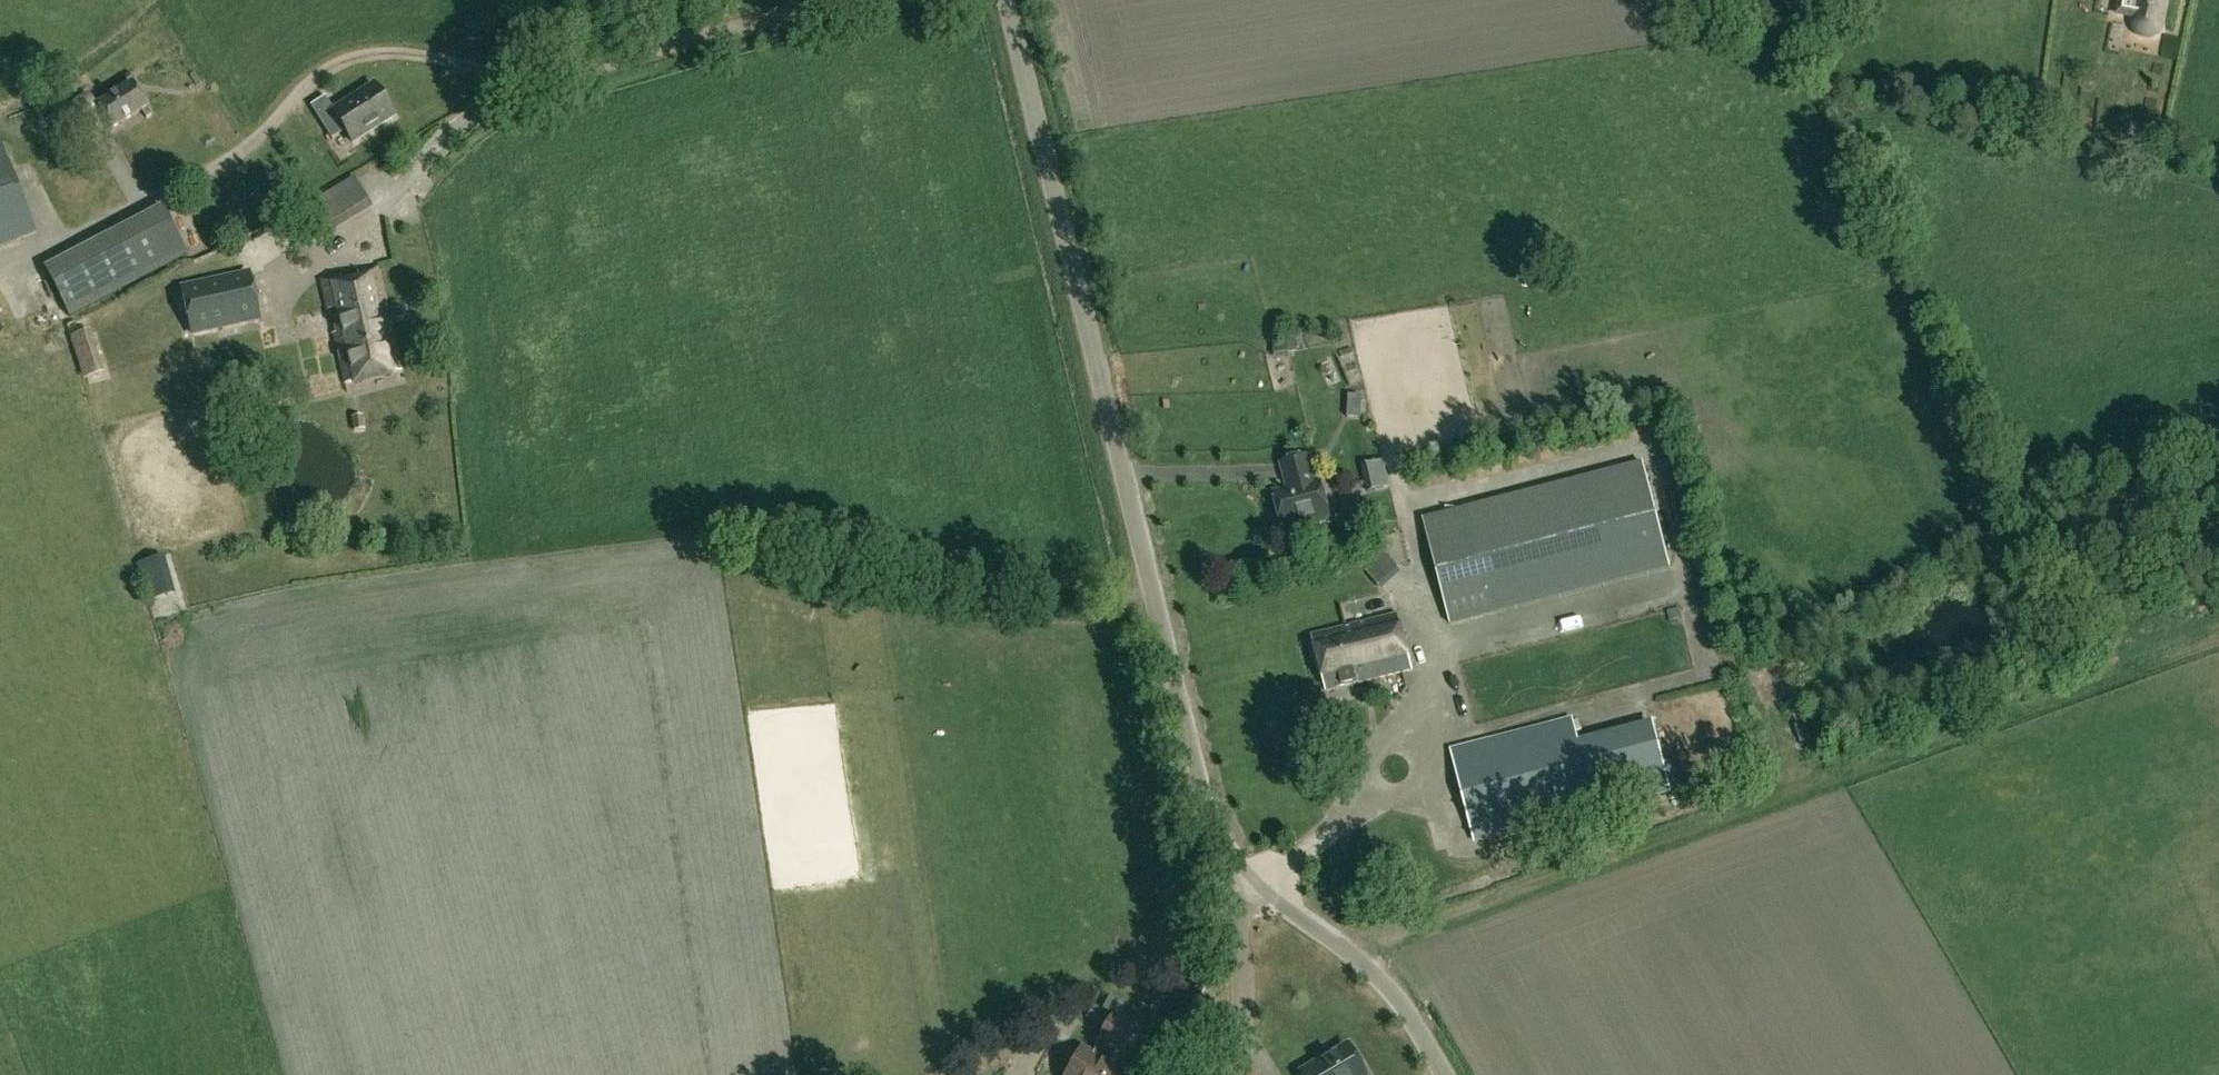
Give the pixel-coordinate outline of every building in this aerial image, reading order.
[(2151,35),(2152,35),(2155,34),(2157,33),(2158,32),(2160,30),(2162,27),(2162,26),(2163,24),(2163,22),(2168,0),(2139,0),(2136,16),(2135,18),(2135,19),(2134,21),(2135,23),(2135,25),(2136,27),(2136,29),(2138,31),(2140,33),(2142,34),(2145,35),(2147,35),(2149,36),(2151,35)] [(111,129),(141,111),(145,119),(151,116),(147,108),(132,83),(96,105),(111,129)] [(393,117),(372,85),(332,111),(323,98),(309,107),(331,140),(344,132),(352,143),(393,117)] [(0,147),(0,246),(33,233),(0,147)] [(68,317),(186,255),(161,208),(43,270),(68,317)] [(400,370),(378,268),(358,273),(361,287),(344,291),(341,276),(320,281),(342,382),(400,370)] [(191,334),(257,320),(247,275),(181,289),(191,334)] [(88,370),(102,366),(92,328),(77,332),(88,370)] [(1387,454),(1369,458),(1374,486),(1393,482),(1387,454)] [(1313,486),(1306,460),(1281,467),(1287,493),(1273,497),(1282,531),(1308,524),(1309,526),(1323,522),(1323,520),(1328,519),(1318,484),(1313,486)] [(1449,625),(1667,567),(1639,464),(1422,522),(1449,625)] [(144,561),(156,598),(178,591),(166,554),(144,561)] [(1325,689),(1411,670),(1398,613),(1312,633),(1325,689)] [(1626,618),(1576,617),(1575,643),(1625,644),(1626,618)] [(1458,746),(1477,741),(1473,727),(1454,732),(1458,746)] [(1484,842),(1508,833),(1488,782),(1464,791),(1484,842)] [(1194,1038),(1217,1003),(1194,989),(1172,1024),(1194,1038)] [(1104,1009),(1114,1015),(1116,1016),(1122,1005),(1110,998),(1104,1009)] [(1119,1073),(1125,1062),(1126,1062),(1143,1031),(1114,1015),(1097,1045),(1098,1046),(1093,1054),(1082,1048),(1066,1074),(1122,1074),(1119,1073)] [(1304,1074),(1366,1074),(1348,1044),(1301,1071),(1304,1074)]
